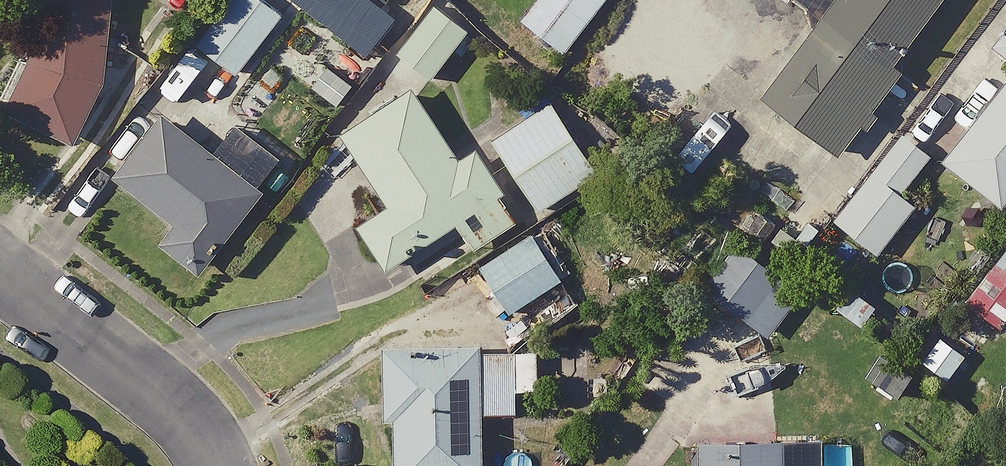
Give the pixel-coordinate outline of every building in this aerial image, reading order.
[(0,94),(0,112),(68,136),(93,64),(87,62),(108,0),(32,0),(0,94)] [(259,0),(216,0),(189,38),(231,67),(272,9),(259,0)] [(427,0),(422,0),(387,48),(423,75),(460,24),(427,0)] [(504,7),(555,48),(593,0),(510,0),(504,7)] [(810,14),(752,93),(826,147),(899,49),(894,45),(927,0),(791,0),(810,14)] [(982,38),(1005,57),(1005,7),(982,38)] [(932,154),(990,200),(1005,181),(1005,62),(932,154)] [(464,245),(504,219),(509,226),(539,206),(597,169),(533,69),(502,89),(517,113),(347,222),(374,264),(446,218),(464,245)] [(255,177),(149,101),(100,170),(163,215),(147,238),(190,269),(255,177)] [(918,154),(891,133),(827,217),(870,250),(905,204),(889,192),(918,154)] [(567,304),(521,229),(470,260),(516,335),(567,304)] [(967,288),(1001,312),(1005,305),(1005,232),(967,288)] [(790,293),(723,244),(694,283),(762,332),(790,293)] [(530,346),(374,346),(374,415),(382,415),(382,465),(470,465),(470,408),(530,408),(530,346)] [(813,437),(693,437),(692,465),(812,465),(813,437)]
